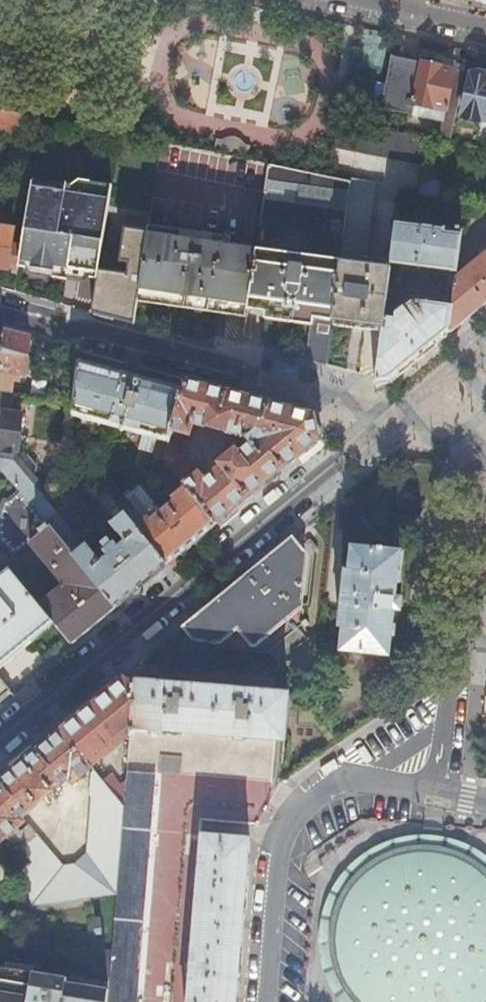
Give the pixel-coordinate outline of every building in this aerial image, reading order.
[(440,138),(450,140),(465,70),(392,55),(381,105),(412,111),(414,102),(446,109),(444,118),(440,138)] [(471,71),(462,114),(485,119),(485,74),(471,71)] [(414,102),(412,111),(444,118),(446,109),(414,102)] [(28,113),(0,108),(0,126),(18,130),(21,118),(27,120),(28,113)] [(39,127),(41,116),(28,113),(27,120),(26,124),(39,127)] [(426,135),(338,118),(333,144),(420,162),(426,135)] [(247,153),(249,145),(248,145),(247,144),(245,143),(243,142),(242,142),(241,140),(240,139),(238,138),(237,138),(235,137),(234,137),(232,137),(230,137),(229,137),(227,138),(225,138),(223,138),(219,139),(217,138),(215,146),(247,153)] [(327,174),(268,162),(259,227),(343,239),(351,179),(327,174)] [(352,176),(351,179),(343,239),(341,251),(367,255),(377,180),(352,176)] [(98,270),(98,268),(111,183),(80,178),(72,184),(70,183),(69,187),(31,181),(20,245),(17,265),(68,273),(69,266),(98,270)] [(462,185),(442,181),(438,197),(458,201),(462,185)] [(92,310),(132,321),(135,301),(147,225),(148,219),(126,216),(119,259),(129,261),(127,272),(98,268),(98,270),(92,310)] [(391,262),(455,271),(460,230),(396,220),(391,262)] [(17,265),(20,245),(11,244),(13,228),(0,225),(0,266),(8,267),(8,265),(17,267),(17,265)] [(209,302),(247,307),(255,247),(229,243),(230,236),(147,225),(135,301),(207,311),(209,302)] [(314,361),(325,363),(331,325),(340,258),(255,247),(247,307),(265,310),(263,317),(311,323),(307,350),(309,351),(314,361)] [(331,325),(382,332),(384,315),(386,298),(389,277),(390,267),(363,263),(363,256),(341,254),(340,258),(331,325)] [(465,275),(454,276),(451,303),(448,331),(485,299),(485,257),(465,275)] [(389,277),(386,298),(392,299),(395,278),(389,277)] [(389,379),(448,331),(451,303),(412,298),(394,313),(394,316),(384,315),(382,332),(376,381),(389,379)] [(29,336),(2,329),(0,348),(0,390),(10,392),(12,372),(25,373),(29,336)] [(168,439),(182,386),(78,359),(72,414),(168,439)] [(182,386),(168,439),(163,457),(186,485),(186,486),(215,521),(319,435),(314,411),(184,377),(182,386)] [(43,496),(49,491),(51,489),(36,471),(37,469),(38,462),(26,449),(19,448),(17,450),(20,414),(10,412),(12,392),(10,392),(0,390),(0,467),(20,490),(33,504),(43,496)] [(91,473),(111,496),(119,489),(104,470),(91,473)] [(122,509),(167,561),(215,521),(186,486),(173,497),(175,500),(172,503),(169,500),(163,505),(166,508),(162,511),(138,483),(116,502),(122,509)] [(48,523),(33,504),(20,490),(8,500),(7,498),(3,505),(0,512),(0,514),(0,534),(2,544),(5,542),(13,552),(29,539),(48,523)] [(115,604),(167,561),(122,509),(109,520),(123,538),(117,543),(113,540),(103,549),(106,551),(100,556),(86,540),(83,543),(43,496),(33,504),(48,523),(115,604)] [(70,641),(115,604),(48,523),(29,539),(62,579),(70,580),(69,585),(64,585),(40,605),(53,621),(70,641)] [(306,554),(292,537),(184,625),(195,637),(220,640),(219,647),(268,652),(268,644),(300,616),(306,554)] [(352,545),(340,649),(389,654),(400,550),(384,548),(384,547),(382,547),(382,545),(378,545),(377,548),(352,545)] [(8,566),(30,592),(38,585),(12,554),(4,560),(8,566)] [(53,621),(40,605),(30,592),(8,566),(0,573),(0,664),(53,621)] [(303,622),(300,616),(268,644),(268,652),(303,622)] [(120,732),(130,733),(130,730),(134,678),(123,675),(59,728),(90,765),(103,753),(100,749),(120,732)] [(9,688),(0,677),(0,695),(9,688)] [(135,727),(285,740),(289,692),(134,678),(130,730),(135,731),(135,727)] [(4,834),(17,825),(23,820),(20,816),(41,797),(49,806),(59,797),(52,789),(68,776),(72,780),(90,765),(59,728),(0,776),(0,830),(4,834)] [(159,771),(180,773),(182,756),(161,754),(159,771)] [(20,828),(17,825),(4,834),(24,859),(23,905),(117,892),(124,804),(94,769),(88,851),(78,863),(62,865),(26,823),(20,828)] [(108,1001),(135,1001),(154,772),(126,769),(124,804),(117,892),(110,981),(108,1001)] [(250,837),(202,833),(199,873),(198,884),(191,962),(190,973),(188,1001),(236,1001),(250,837)] [(482,869),(474,863),(466,858),(459,854),(451,852),(442,849),(431,847),(422,847),(414,847),(405,849),(395,851),(386,854),(380,857),(371,862),(363,868),(357,874),(350,881),(345,888),(340,895),(336,904),(333,912),(331,921),(330,929),(329,939),(330,948),(331,956),(333,966),(336,975),(340,984),(345,992),(350,998),(354,1001),(485,1001),(485,873),(482,869)] [(110,981),(0,965),(0,1001),(108,1001),(110,981)]
